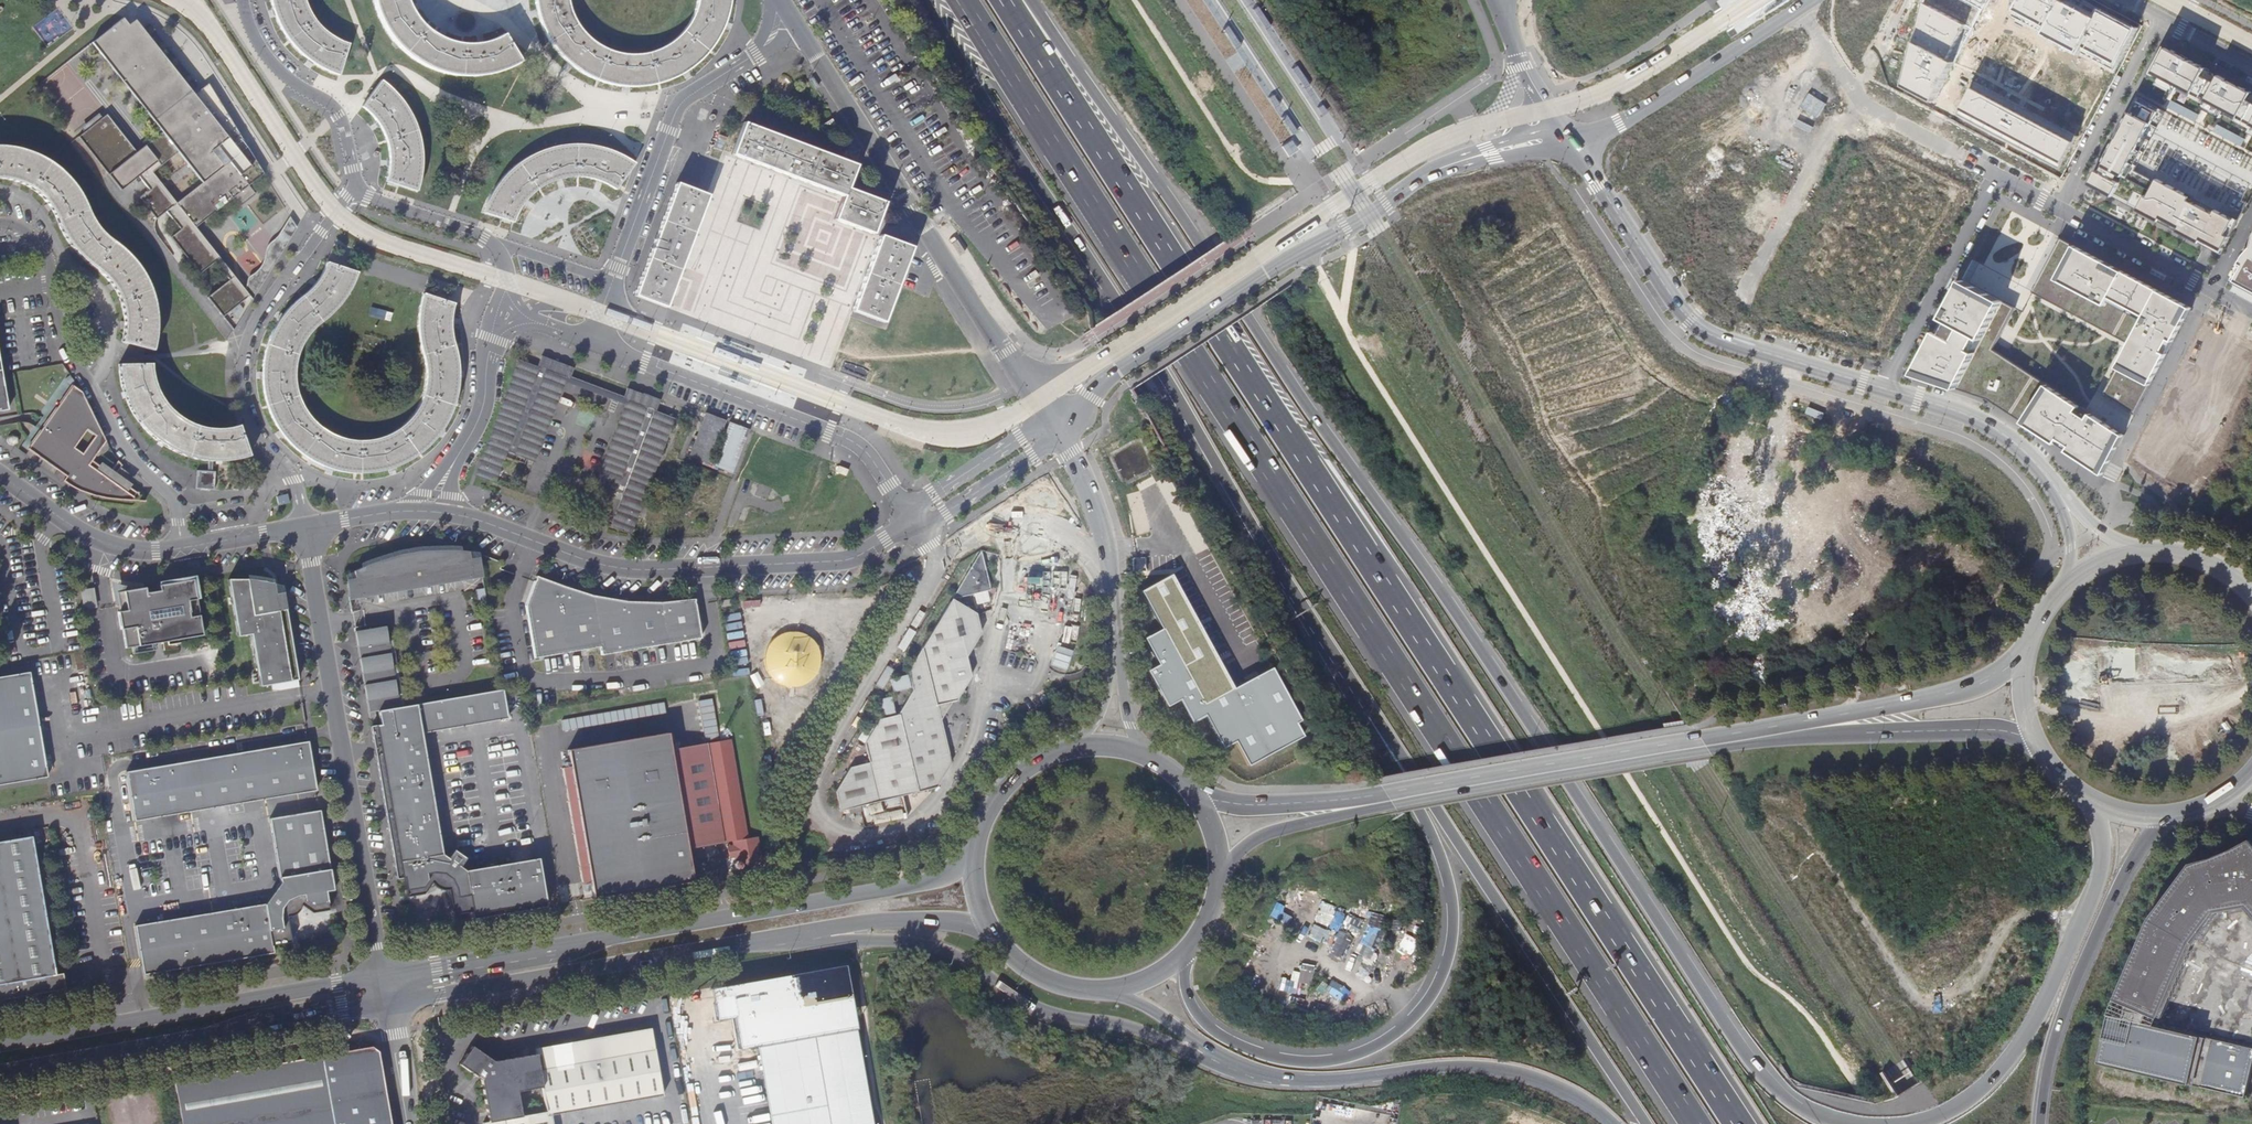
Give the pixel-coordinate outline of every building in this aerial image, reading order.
[(272,5),(276,17),(280,25),(287,36),(295,46),(307,57),(317,63),(326,68),(339,74),(348,44),(330,35),(321,27),(313,16),(307,7),(305,0),(271,0),(272,5)] [(374,3),(378,16),(383,25),(390,36),(396,45),(405,54),(418,62),(431,69),(444,73),(457,76),(470,77),(483,76),(494,74),(506,69),(520,63),(504,34),(495,39),(487,41),(475,43),(460,43),(447,40),(436,35),(425,27),(418,19),(411,9),(407,0),(373,0),(374,3)] [(697,2),(693,15),(687,25),(681,34),(669,43),(659,49),(647,53),(635,55),(623,54),(609,50),(600,46),(590,39),(581,31),(574,20),(569,9),(567,0),(535,0),(536,7),(539,17),(541,27),(545,35),(554,47),(564,59),(579,70),(593,78),(607,83),(619,86),(631,87),(647,85),(660,83),(674,76),(688,69),(698,61),(706,54),(713,45),(721,32),(726,21),(729,11),(730,0),(697,0),(697,2)] [(1989,0),(1927,0),(1906,86),(1935,101),(1989,0)] [(2080,0),(2021,0),(2013,15),(2114,69),(2135,29),(2080,0)] [(231,281),(209,298),(235,332),(254,301),(246,290),(197,228),(234,199),(241,208),(257,195),(250,186),(265,174),(249,148),(241,154),(229,139),(238,131),(217,97),(204,107),(194,95),(192,92),(142,29),(136,34),(129,25),(124,18),(93,43),(164,132),(180,153),(204,183),(179,204),(154,173),(137,153),(107,116),(79,138),(122,192),(140,178),(151,192),(141,200),(157,221),(167,213),(182,231),(172,239),(201,275),(216,263),(231,281)] [(135,20),(129,25),(136,34),(142,29),(135,20)] [(2251,133),(2251,91),(2164,45),(2149,74),(2161,80),(2159,83),(2177,93),(2179,90),(2179,89),(2205,103),(2205,104),(2203,107),(2222,117),(2224,114),(2224,113),(2251,128),(2249,131),(2251,133)] [(386,182),(418,192),(419,186),(421,176),(423,162),(422,150),(420,138),(417,126),(412,116),(407,108),(401,99),(391,88),(381,80),(364,104),(362,106),(371,113),(376,118),(381,126),(386,134),(388,142),(390,150),(391,158),(390,168),(388,177),(386,182)] [(2079,136),(1977,82),(1960,114),(2061,168),(2079,136)] [(209,84),(194,95),(204,107),(217,97),(209,84)] [(2158,182),(2155,180),(2136,170),(2167,111),(2138,95),(2090,184),(2120,199),(2140,210),(2222,253),(2232,236),(2228,234),(2236,219),(2159,178),(2158,182)] [(776,109),(764,105),(761,112),(773,117),(776,109)] [(838,131),(832,120),(820,127),(827,138),(838,131)] [(745,124),(734,154),(845,195),(836,219),(873,233),(884,203),(847,189),(856,165),(745,124)] [(238,131),(229,139),(241,154),(249,148),(238,131)] [(180,153),(164,132),(137,153),(154,173),(180,153)] [(501,219),(512,222),(515,217),(518,211),(521,206),(524,201),(528,197),(532,193),(536,190),(540,187),(545,184),(550,181),(556,179),(561,178),(569,177),(577,176),(584,177),(592,178),(598,180),(603,182),(610,186),(616,189),(635,163),(629,159),(622,156),(615,152),(607,149),(599,147),(592,145),(584,144),(576,144),(570,144),(563,145),(557,146),(550,147),(543,150),(536,153),(530,155),(523,159),(518,163),(513,167),(506,173),(501,179),(498,182),(495,186),(491,192),(488,198),(485,206),(482,212),(501,219)] [(123,341),(154,349),(155,334),(155,317),(154,308),(151,296),(147,283),(139,269),(130,256),(119,245),(115,242),(107,237),(100,230),(94,222),(89,212),(84,200),(81,195),(76,186),(69,177),(58,167),(39,155),(25,149),(10,147),(0,146),(0,181),(11,183),(21,186),(31,191),(43,200),(51,210),(58,221),(64,235),(70,244),(77,253),(87,261),(97,269),(103,274),(109,281),(115,288),(121,300),(123,311),(124,321),(124,329),(123,341)] [(635,296),(666,307),(708,195),(677,183),(635,296)] [(247,288),(246,290),(254,301),(298,228),(291,217),(282,232),(282,233),(281,234),(280,236),(278,237),(277,238),(276,240),(275,241),(274,241),(273,242),(272,243),(271,244),(270,245),(269,245),(269,247),(268,248),(268,249),(267,250),(267,251),(266,252),(266,254),(266,256),(266,258),(265,260),(264,262),(264,263),(263,265),(262,267),(261,269),(260,270),(259,272),(257,273),(256,274),(254,275),(253,276),(252,276),(251,277),(250,277),(250,278),(249,278),(249,279),(248,279),(248,280),(248,281),(248,282),(248,283),(248,284),(248,285),(247,287),(247,288)] [(911,248),(881,236),(853,310),(883,321),(897,284),(911,248)] [(2194,307),(2062,237),(2034,291),(2132,343),(2105,394),(2137,414),(2194,307)] [(2234,278),(2251,288),(2251,244),(2234,278)] [(353,284),(358,272),(327,262),(324,269),(321,274),(318,279),(315,284),(308,291),(300,297),(291,305),(286,311),(282,314),(279,319),(276,325),(272,330),(270,336),(267,342),(266,348),(264,354),(263,360),(262,366),(262,371),(262,378),(262,385),(263,392),(265,399),(267,405),(269,411),(272,418),(275,425),(279,431),(284,437),(288,443),(294,449),(300,454),(306,458),(315,463),(327,468),(339,471),(351,474),(357,474),(363,474),(373,473),(381,472),(388,470),(396,468),(400,465),(405,463),(412,459),(418,455),(424,450),(430,445),(438,436),(443,429),(447,422),(451,415),(454,406),(457,395),(458,389),(459,383),(459,376),(459,369),(457,359),(454,345),(453,339),(452,335),(451,330),(451,323),(451,318),(452,312),(453,308),(454,303),(424,294),(423,298),(422,301),(420,311),(419,321),(419,326),(420,335),(421,345),(423,352),(425,358),(426,365),(427,373),(427,381),(426,388),(424,395),(422,402),(418,410),(414,415),(410,420),(405,425),(400,429),(395,432),(388,436),(381,439),(375,441),(369,441),(363,442),(357,442),(348,441),(339,439),(328,434),(318,427),(310,419),(303,409),(300,402),(297,392),(295,385),(294,378),(294,370),(295,362),(298,354),(300,348),(302,343),(305,338),(308,333),(312,329),(316,325),(321,321),(326,317),(332,312),(338,306),(344,299),(348,292),(353,284)] [(1989,398),(2105,474),(2126,434),(1995,348),(2017,306),(1965,279),(1915,373),(1989,398)] [(94,333),(89,335),(92,343),(98,341),(94,333)] [(522,360),(478,477),(497,484),(509,453),(534,462),(566,376),(629,400),(597,486),(624,496),(612,527),(631,534),(674,417),(657,410),(664,390),(547,347),(539,367),(522,360)] [(249,456),(239,425),(228,428),(219,429),(207,427),(195,424),(183,419),(174,412),(166,404),(161,396),(156,385),(152,374),(152,364),(120,365),(121,378),(124,390),(127,401),(132,408),(134,415),(140,423),(147,430),(154,438),(167,446),(175,452),(184,455),(196,459),(206,460),(217,461),(227,461),(237,460),(249,456)] [(78,490),(83,492),(89,494),(94,496),(97,497),(130,501),(133,501),(138,493),(116,477),(124,466),(120,461),(111,473),(94,461),(108,442),(83,393),(75,386),(29,450),(60,471),(60,470),(69,476),(65,481),(69,484),(73,487),(78,490)] [(728,419),(708,412),(693,458),(737,474),(753,428),(732,420),(730,428),(726,427),(729,419),(728,419)] [(196,471),(196,483),(196,488),(214,489),(215,472),(196,471)] [(460,581),(463,580),(458,550),(455,549),(439,548),(425,548),(409,551),(401,553),(383,558),(354,570),(356,580),(360,598),(374,595),(373,589),(459,574),(460,581)] [(458,550),(463,580),(474,578),(469,552),(458,550)] [(990,590),(981,550),(908,670),(913,690),(898,714),(879,718),(864,744),(869,763),(850,767),(836,791),(841,811),(937,788),(952,765),(942,723),(937,704),(958,700),(972,676),(966,656),(980,634),(975,613),(954,599),(990,590)] [(1169,574),(1139,591),(1159,628),(1143,636),(1159,665),(1147,671),(1167,707),(1180,699),(1193,722),(1206,715),(1223,747),(1237,740),(1250,764),(1303,735),(1297,723),(1301,720),(1272,668),(1232,690),(1169,574)] [(702,636),(695,598),(678,600),(661,601),(643,601),(625,600),(608,598),(591,594),(574,589),(562,585),(537,576),(527,605),(536,658),(601,646),(603,655),(702,636)] [(145,587),(116,592),(119,611),(118,612),(121,629),(122,629),(126,648),(155,643),(154,638),(167,636),(168,641),(202,635),(199,615),(196,599),(193,579),(159,585),(160,590),(146,592),(145,587)] [(349,600),(360,598),(356,580),(346,582),(349,600)] [(248,583),(228,582),(238,639),(252,637),(261,689),(299,683),(287,612),(279,613),(274,587),(265,585),(256,584),(248,583)] [(97,606),(94,587),(80,589),(84,609),(97,606)] [(355,631),(369,712),(378,711),(401,707),(387,626),(355,631)] [(132,648),(134,653),(155,649),(154,643),(132,648)] [(0,677),(0,792),(42,785),(22,673),(0,677)] [(401,707),(378,711),(381,724),(371,726),(373,739),(373,742),(422,734),(507,719),(506,716),(502,690),(484,693),(401,707)] [(883,716),(896,712),(892,695),(879,698),(883,716)] [(708,737),(718,735),(713,707),(703,708),(708,737)] [(369,715),(370,724),(377,722),(376,714),(369,715)] [(374,746),(376,755),(424,747),(422,734),(373,742),(374,746)] [(666,736),(565,752),(568,769),(560,770),(582,886),(590,884),(593,899),(692,882),(687,851),(695,850),(677,750),(669,752),(666,736)] [(317,790),(309,741),(127,772),(135,821),(317,790)] [(703,746),(721,845),(731,843),(735,862),(734,862),(732,865),(732,869),(736,871),(740,871),(742,868),(742,867),(761,863),(756,838),(747,840),(729,741),(703,746)] [(703,746),(677,750),(695,850),(721,845),(703,746)] [(445,890),(449,889),(453,915),(472,911),(473,919),(547,906),(538,858),(466,871),(460,867),(466,858),(454,850),(448,858),(442,854),(424,747),(376,755),(397,879),(404,878),(407,896),(423,894),(431,883),(432,884),(433,885),(434,886),(435,887),(436,888),(437,888),(438,888),(439,889),(440,889),(441,890),(442,890),(443,890),(444,890),(445,890)] [(291,942),(287,917),(288,917),(289,916),(290,916),(291,916),(292,916),(293,915),(294,915),(294,914),(295,914),(296,913),(297,912),(298,912),(298,911),(299,910),(299,909),(300,908),(300,907),(300,906),(301,905),(312,913),(329,910),(326,891),(333,890),(320,810),(270,818),(281,882),(265,904),(135,926),(144,975),(181,969),(273,953),(272,945),(291,942)] [(65,989),(63,973),(55,974),(32,836),(0,841),(0,1000),(65,989)] [(2251,841),(2192,865),(2154,916),(2119,997),(2129,1003),(2124,1019),(2112,1017),(2100,1063),(2247,1097),(2251,1069),(2251,1045),(2160,1025),(2217,912),(2245,909),(2251,915),(2251,842),(2251,841)] [(856,1030),(842,1033),(835,991),(778,1001),(785,1043),(760,1048),(773,1123),(872,1123),(856,1030)] [(650,1030),(535,1050),(536,1055),(493,1063),(471,1048),(459,1066),(480,1080),(488,1123),(551,1123),(549,1116),(662,1096),(650,1030)] [(378,1051),(371,1046),(175,1081),(182,1123),(391,1123),(378,1051)]
